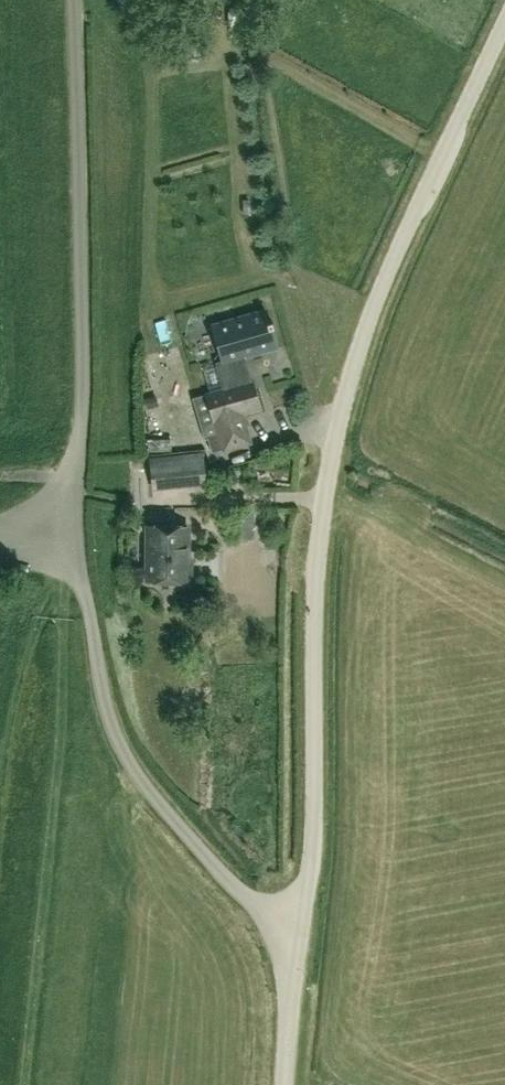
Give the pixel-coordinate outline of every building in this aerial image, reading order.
[(252,442),(247,426),(243,412),(260,407),(252,381),(249,382),(242,356),(247,354),(275,346),(270,329),(274,328),(272,321),(268,322),(265,311),(214,326),(224,360),(215,362),(223,389),(193,398),(205,439),(208,438),(212,452),(223,449),(223,450),(252,442)] [(205,479),(203,453),(150,458),(153,484),(205,479)] [(254,526),(252,511),(233,513),(235,528),(254,526)] [(187,558),(188,527),(148,526),(148,580),(187,580),(187,574),(191,574),(192,558),(187,558)] [(116,572),(117,587),(134,586),(133,571),(116,572)]
